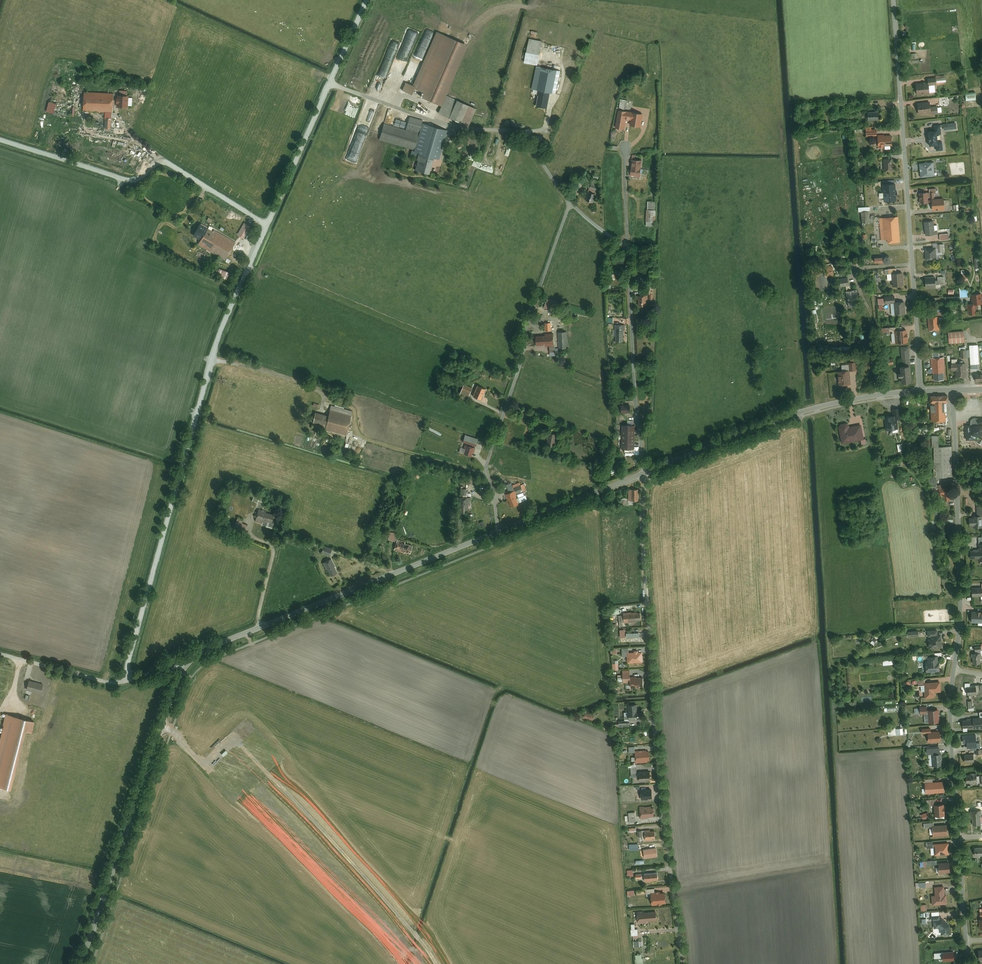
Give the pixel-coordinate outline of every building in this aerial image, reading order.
[(412,91),(444,105),(447,98),(470,44),(438,30),(412,91)] [(530,38),(525,63),(536,65),(542,40),(530,38)] [(408,62),(414,44),(407,41),(400,59),(408,62)] [(388,44),(370,95),(380,99),(398,47),(388,44)] [(417,46),(413,57),(422,60),(426,50),(417,46)] [(561,70),(537,66),(532,91),(539,92),(537,104),(548,106),(550,93),(557,94),(561,70)] [(930,83),(917,84),(918,94),(931,92),(930,85),(930,83)] [(79,91),(78,111),(110,112),(111,93),(79,91)] [(978,92),(968,93),(968,100),(978,99),(978,92)] [(131,96),(118,96),(118,107),(125,108),(125,102),(131,102),(131,96)] [(444,105),(442,108),(440,113),(460,123),(461,121),(467,123),(474,108),(447,98),(444,105)] [(55,113),(58,103),(50,101),(48,111),(55,113)] [(932,102),(919,103),(920,113),(934,112),(933,107),(932,102)] [(627,112),(618,110),(615,128),(625,129),(627,112)] [(881,111),(870,112),(870,119),(882,118),(881,111)] [(643,114),(632,113),(631,125),(641,127),(643,114)] [(382,124),(377,139),(411,149),(409,154),(414,155),(410,169),(424,173),(425,172),(426,172),(430,159),(435,160),(444,132),(420,125),(421,123),(407,118),(403,130),(382,124)] [(942,124),(935,125),(936,131),(940,130),(940,134),(943,133),(942,129),(942,124)] [(936,131),(929,132),(931,145),(938,144),(941,144),(941,140),(940,134),(940,130),(936,131)] [(893,135),(878,136),(879,146),(894,145),(893,135)] [(894,171),(894,158),(885,159),(886,171),(894,171)] [(641,160),(632,160),(631,174),(640,175),(641,160)] [(934,161),(919,162),(921,176),(935,175),(934,161)] [(896,200),(895,183),(883,184),(884,201),(896,200)] [(590,187),(586,201),(594,203),(598,189),(590,187)] [(927,192),(919,192),(919,202),(927,202),(927,196),(927,192)] [(944,198),(931,199),(931,209),(944,208),(944,198)] [(656,209),(648,209),(647,221),(656,221),(656,209)] [(868,211),(861,211),(862,222),(869,222),(869,217),(868,211)] [(901,241),(899,216),(882,218),(884,239),(888,239),(888,242),(901,241)] [(933,220),(924,221),(925,234),(937,233),(937,229),(934,229),(933,220)] [(250,226),(242,222),(235,235),(243,239),(250,226)] [(196,244),(223,260),(233,243),(211,231),(210,233),(196,225),(190,236),(198,241),(196,244)] [(935,247),(935,254),(941,254),(941,252),(944,252),(944,244),(937,244),(937,247),(935,247)] [(935,247),(924,247),(925,259),(935,259),(935,254),(935,247)] [(830,265),(810,269),(812,280),(816,279),(827,277),(832,276),(830,265)] [(220,270),(217,277),(226,281),(229,274),(220,270)] [(897,272),(892,272),(892,285),(903,284),(903,272),(897,272)] [(935,276),(924,277),(925,287),(935,287),(935,284),(935,280),(935,276)] [(827,277),(816,279),(818,290),(829,289),(827,277)] [(848,277),(839,278),(840,286),(849,284),(848,277)] [(971,294),(971,303),(974,303),(981,303),(981,295),(981,293),(971,294)] [(646,296),(637,296),(638,307),(646,306),(646,296)] [(561,312),(564,303),(549,298),(546,306),(561,312)] [(905,300),(894,301),(894,302),(895,313),(906,312),(905,300)] [(935,315),(928,316),(928,329),(938,328),(938,315),(935,315)] [(907,329),(895,330),(895,342),(908,341),(907,329)] [(624,330),(616,330),(616,342),(624,342),(624,330)] [(963,331),(948,332),(948,342),(963,341),(963,331)] [(533,337),(534,346),(552,344),(550,332),(542,333),(542,336),(533,337)] [(567,333),(558,333),(559,348),(568,348),(567,333)] [(979,344),(970,345),(971,368),(980,367),(979,344)] [(910,346),(902,346),(903,365),(911,365),(910,346)] [(933,357),(932,357),(932,372),(933,372),(943,371),(944,371),(944,364),(945,363),(944,357),(939,357),(933,357)] [(966,362),(951,363),(951,369),(956,369),(956,376),(966,376),(966,362)] [(903,365),(898,366),(898,372),(898,376),(898,382),(912,381),(911,365),(903,365)] [(849,370),(837,371),(838,385),(851,384),(849,370)] [(469,389),(462,386),(458,395),(466,398),(469,389)] [(479,400),(484,390),(477,386),(472,397),(479,400)] [(947,396),(930,397),(930,401),(932,401),(932,404),(928,404),(929,411),(931,411),(931,421),(946,420),(946,410),(947,410),(947,396)] [(620,405),(621,413),(632,413),(632,404),(620,405)] [(323,431),(343,436),(349,412),(328,407),(326,416),(311,412),(308,423),(324,427),(323,431)] [(894,414),(884,415),(886,429),(896,428),(895,419),(894,414)] [(970,425),(981,424),(981,422),(981,417),(973,418),(969,420),(970,425)] [(848,423),(838,424),(841,441),(862,438),(859,424),(848,426),(848,423)] [(970,425),(965,425),(966,439),(974,439),(974,435),(981,435),(981,424),(970,425)] [(634,426),(622,425),(622,450),(634,450),(634,426)] [(556,435),(548,433),(546,444),(554,446),(556,435)] [(939,447),(934,447),(936,477),(937,477),(954,476),(953,446),(939,447)] [(472,448),(465,447),(463,454),(471,456),(472,448)] [(928,477),(928,488),(938,488),(938,485),(937,477),(936,477),(928,477)] [(521,484),(515,487),(517,492),(523,490),(521,484)] [(638,490),(628,490),(628,501),(638,501),(638,490)] [(517,505),(512,492),(505,495),(510,508),(517,505)] [(265,498),(245,493),(243,499),(264,505),(265,498)] [(458,498),(458,512),(468,512),(468,498),(458,498)] [(930,509),(930,519),(938,519),(938,508),(930,509)] [(272,514),(256,510),(254,519),(270,523),(272,514)] [(974,527),(981,527),(981,516),(977,516),(974,516),(974,517),(974,525),(974,527)] [(246,525),(239,524),(237,531),(244,533),(246,525)] [(395,543),(393,550),(407,555),(409,547),(403,545),(404,543),(396,541),(398,535),(391,533),(389,541),(395,543)] [(334,548),(322,544),(320,550),(332,555),(334,548)] [(980,549),(970,549),(970,558),(980,558),(980,549)] [(329,559),(322,561),(329,576),(335,573),(329,559)] [(981,587),(971,587),(972,595),(981,595),(981,587)] [(981,612),(970,612),(970,622),(981,622),(981,609),(981,612)] [(636,611),(623,613),(623,615),(624,621),(642,619),(641,612),(636,612),(636,611)] [(927,640),(928,647),(942,646),(941,634),(938,635),(930,635),(930,640),(927,640)] [(628,652),(627,652),(627,655),(627,662),(642,661),(641,651),(637,651),(637,650),(633,650),(633,652),(628,652)] [(981,653),(972,653),(973,663),(981,663),(980,657),(981,656),(981,655),(981,653)] [(937,656),(926,657),(926,662),(924,662),(924,670),(940,669),(939,661),(938,661),(937,656)] [(644,677),(631,677),(631,681),(631,686),(644,685),(644,677)] [(28,681),(27,690),(41,693),(43,684),(28,681)] [(940,681),(924,682),(924,684),(925,697),(934,697),(934,691),(940,691),(940,681)] [(975,686),(966,687),(966,694),(975,694),(975,686)] [(938,709),(928,710),(929,722),(939,722),(938,709)] [(6,711),(3,723),(5,723),(0,743),(0,782),(13,785),(28,726),(33,727),(35,718),(6,711)] [(629,712),(624,712),(624,720),(628,719),(643,718),(643,711),(637,711),(629,712)] [(972,718),(972,719),(972,727),(972,728),(981,727),(981,717),(979,717),(972,718)] [(963,727),(972,727),(972,719),(962,720),(963,727)] [(931,731),(928,731),(929,741),(940,740),(939,730),(931,731)] [(976,733),(961,735),(962,742),(966,742),(966,747),(970,747),(971,749),(976,749),(980,748),(979,742),(976,742),(976,733)] [(651,750),(637,751),(637,762),(648,762),(648,759),(651,759),(651,750)] [(940,753),(931,753),(932,765),(943,765),(942,753),(940,753)] [(652,770),(641,771),(642,781),(653,780),(652,770)] [(971,774),(966,775),(967,783),(976,782),(976,773),(971,773),(971,774)] [(934,781),(926,782),(927,792),(944,791),(943,780),(934,781)] [(648,788),(641,788),(642,799),(648,799),(648,798),(652,797),(652,788),(648,789),(648,788)] [(937,804),(933,804),(934,816),(945,815),(944,804),(937,804)] [(655,806),(641,807),(641,818),(649,818),(649,816),(655,815),(655,806)] [(981,810),(971,811),(972,825),(981,824),(981,810)] [(637,811),(629,812),(630,824),(638,824),(637,811)] [(946,824),(932,825),(933,835),(947,834),(946,824)] [(645,840),(653,840),(653,837),(657,837),(657,830),(652,831),(652,829),(645,830),(645,836),(645,840)] [(948,843),(933,844),(934,855),(949,853),(948,843)] [(658,847),(645,849),(646,857),(659,855),(658,847)] [(974,847),(974,855),(981,855),(981,847),(974,847)] [(952,862),(940,863),(940,872),(952,871),(952,862)] [(659,872),(645,873),(646,881),(660,879),(659,872)] [(933,895),(934,904),(948,903),(947,895),(946,895),(946,885),(935,886),(936,895),(933,895)] [(656,892),(652,893),(653,903),(668,902),(667,891),(656,892)] [(645,911),(639,911),(640,922),(647,922),(647,921),(658,920),(657,910),(645,912),(645,911)] [(935,927),(940,926),(942,928),(943,934),(952,933),(951,924),(944,918),(934,919),(935,927)] [(955,951),(945,952),(945,957),(945,960),(956,959),(955,951)] [(636,955),(637,963),(645,963),(643,954),(636,955)]
